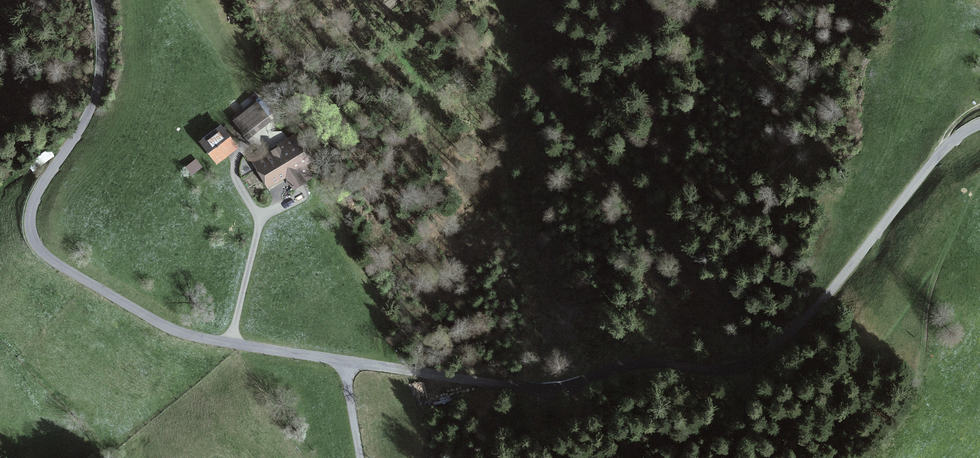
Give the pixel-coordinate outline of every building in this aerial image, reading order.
[(253,105),(234,120),(244,133),(263,117),(253,105)] [(202,141),(216,159),(233,145),(222,132),(227,129),(223,124),(202,141)] [(266,158),(263,152),(251,159),(254,165),(257,163),(269,183),(285,173),(290,183),(297,179),(300,184),(311,177),(302,162),(309,158),(295,135),(271,150),(273,153),(266,158)] [(194,160),(186,167),(190,173),(199,166),(194,160)]
